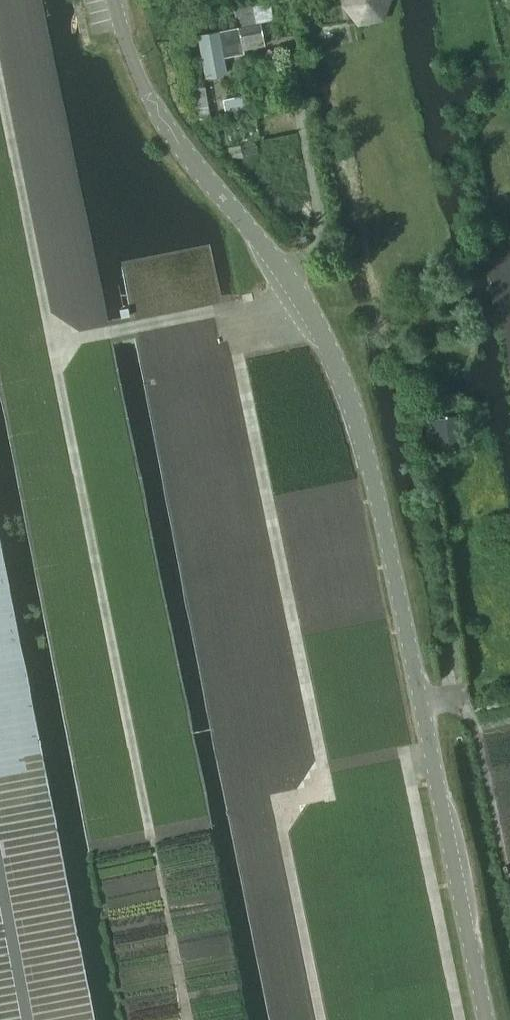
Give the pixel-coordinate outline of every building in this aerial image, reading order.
[(359,25),(383,21),(391,0),(345,0),(343,6),(359,25)] [(196,35),(204,78),(227,74),(224,58),(243,54),(242,50),(264,46),(260,23),(257,24),(253,4),(232,8),(234,17),(238,16),(240,26),(196,35)] [(194,88),(198,120),(209,118),(204,86),(194,88)] [(222,99),(224,113),(249,108),(246,94),(222,99)] [(214,124),(219,144),(258,136),(254,115),(214,124)] [(227,147),(229,159),(242,156),(240,144),(227,147)] [(460,446),(456,415),(434,418),(439,449),(460,446)]
